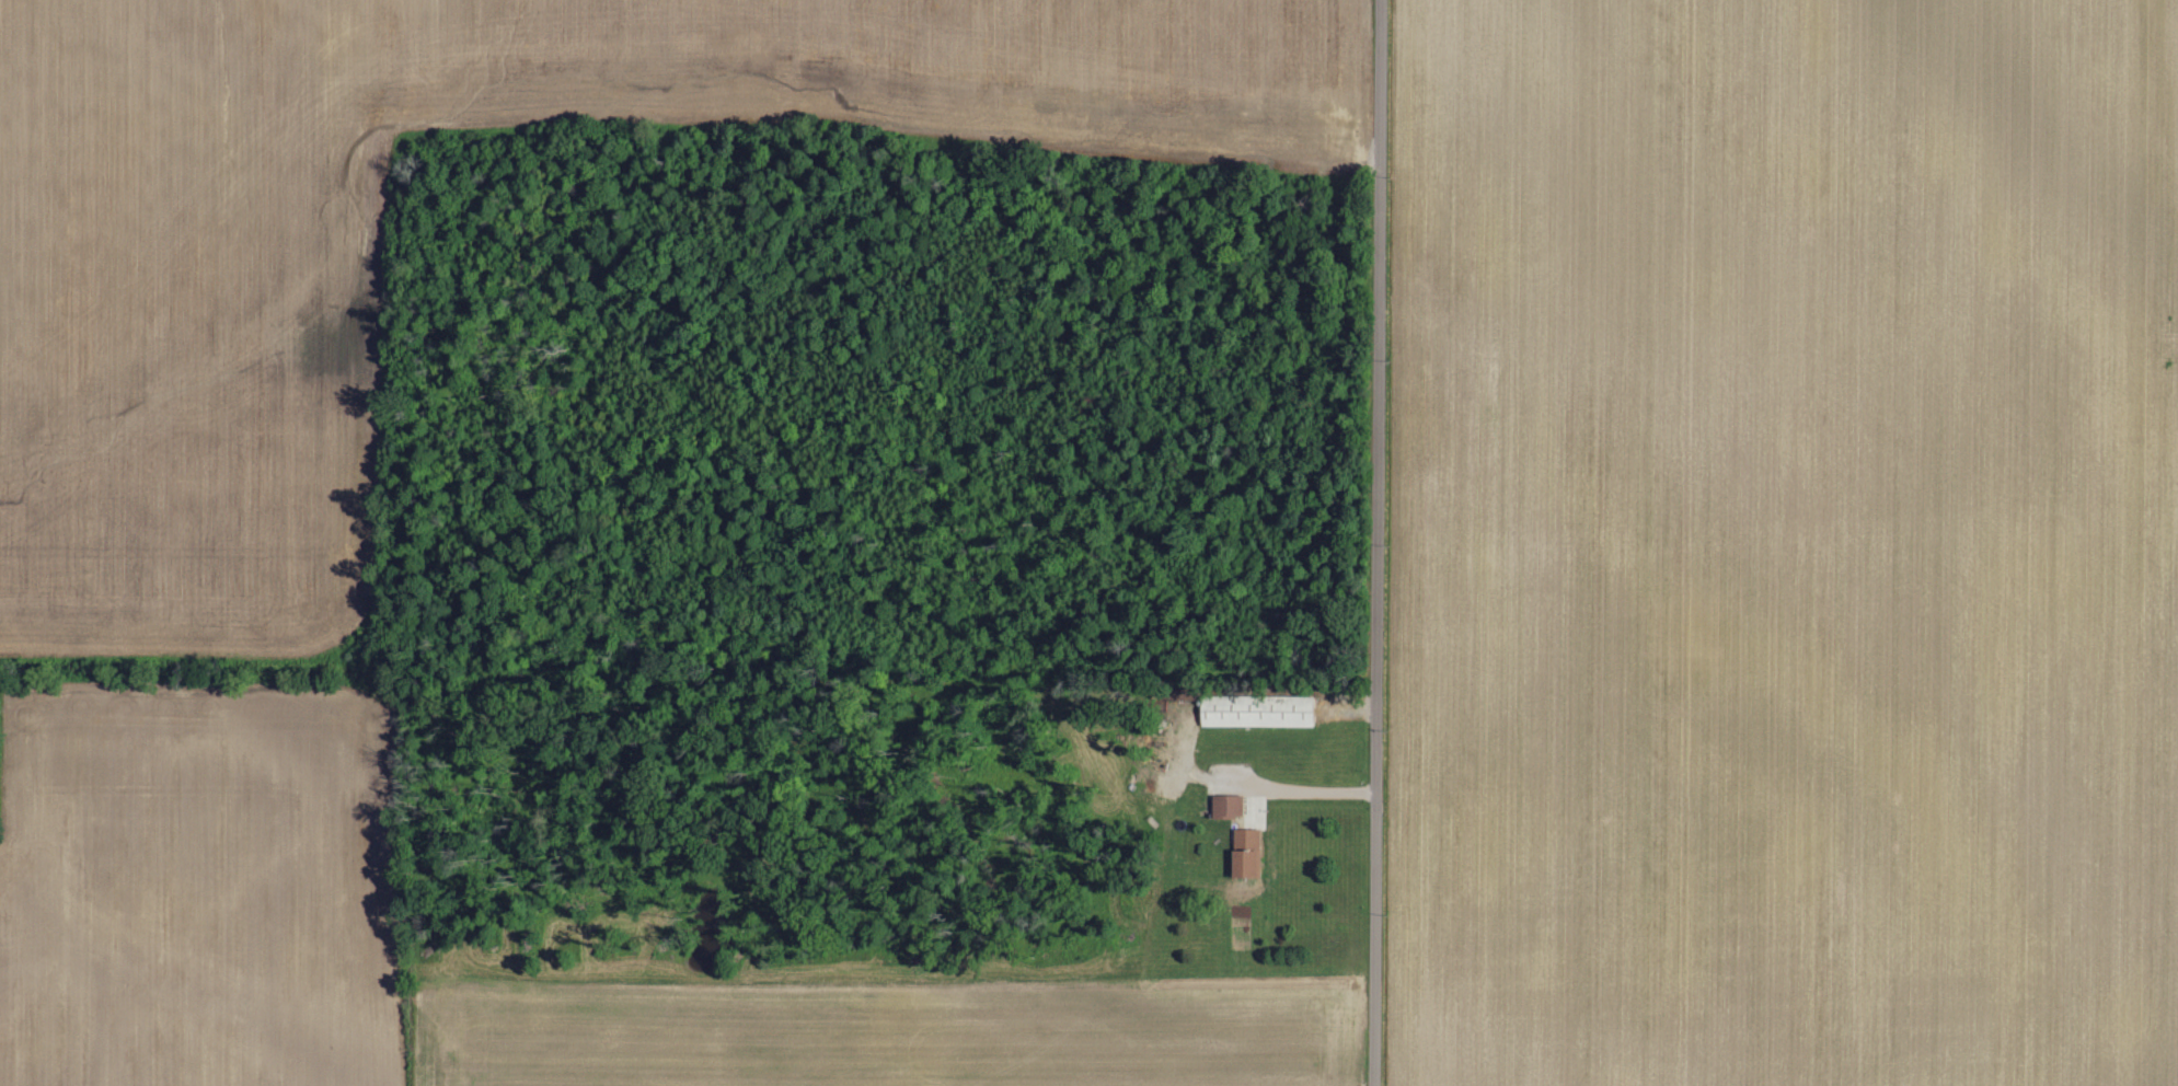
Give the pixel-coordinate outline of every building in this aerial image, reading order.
[(1200,696),(1200,726),(1314,727),(1314,697),(1200,696)] [(1212,795),(1212,817),(1242,818),(1243,795),(1212,795)] [(1259,829),(1233,829),(1233,877),(1258,876),(1258,845),(1259,845),(1259,829)]
